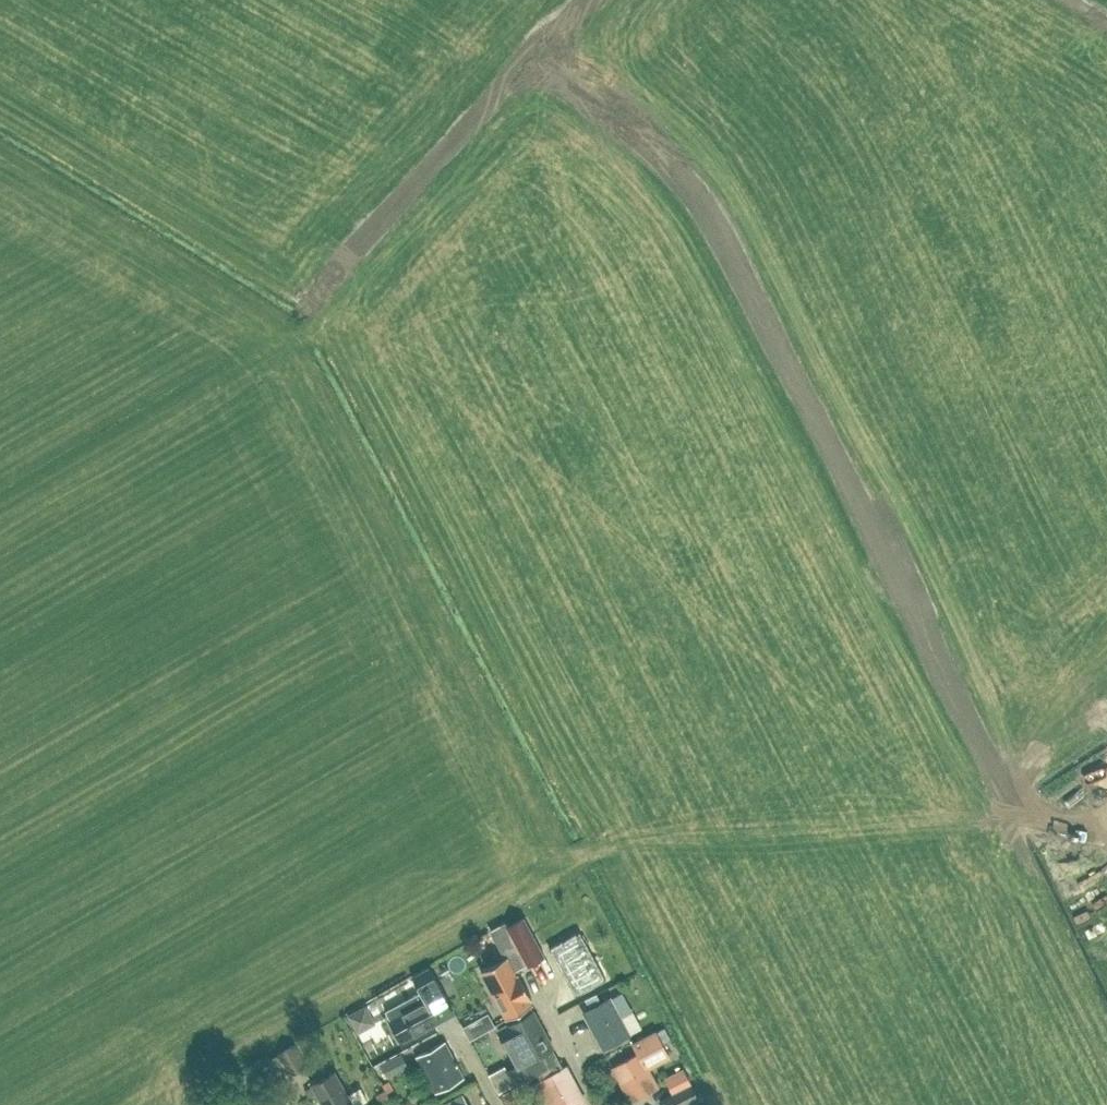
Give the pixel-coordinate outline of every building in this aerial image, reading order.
[(506,927),(526,964),(527,965),(542,957),(522,918),(506,927)] [(526,964),(506,927),(503,921),(490,929),(506,958),(482,970),(500,1006),(507,1018),(530,1005),(512,971),(526,964)] [(549,944),(574,992),(605,976),(579,927),(549,944)] [(400,1040),(437,1020),(453,1011),(428,964),(408,975),(417,991),(383,1010),(400,1040)] [(610,997),(584,1011),(603,1047),(629,1033),(619,1013),(625,1010),(621,1001),(615,1004),(614,1000),(612,1001),(610,997)] [(551,1047),(531,1011),(498,1029),(518,1066),(508,1071),(513,1082),(543,1065),(538,1054),(551,1047)] [(487,1012),(463,1026),(469,1038),(494,1024),(487,1012)] [(630,1100),(656,1087),(659,1085),(649,1067),(670,1057),(655,1028),(630,1041),(636,1053),(613,1065),(630,1100)] [(462,1076),(444,1040),(415,1055),(422,1070),(424,1069),(435,1090),(462,1076)] [(289,1071),(305,1063),(293,1044),(278,1052),(289,1071)] [(670,1087),(689,1077),(681,1064),(663,1073),(670,1087)] [(564,1066),(538,1080),(551,1104),(578,1104),(583,1103),(564,1066)] [(333,1070),(310,1083),(323,1104),(354,1104),(366,1098),(359,1085),(346,1093),(333,1070)] [(659,1099),(663,1104),(680,1104),(697,1096),(690,1083),(659,1099)] [(502,1093),(509,1104),(522,1104),(526,1103),(516,1085),(513,1086),(502,1093)]
